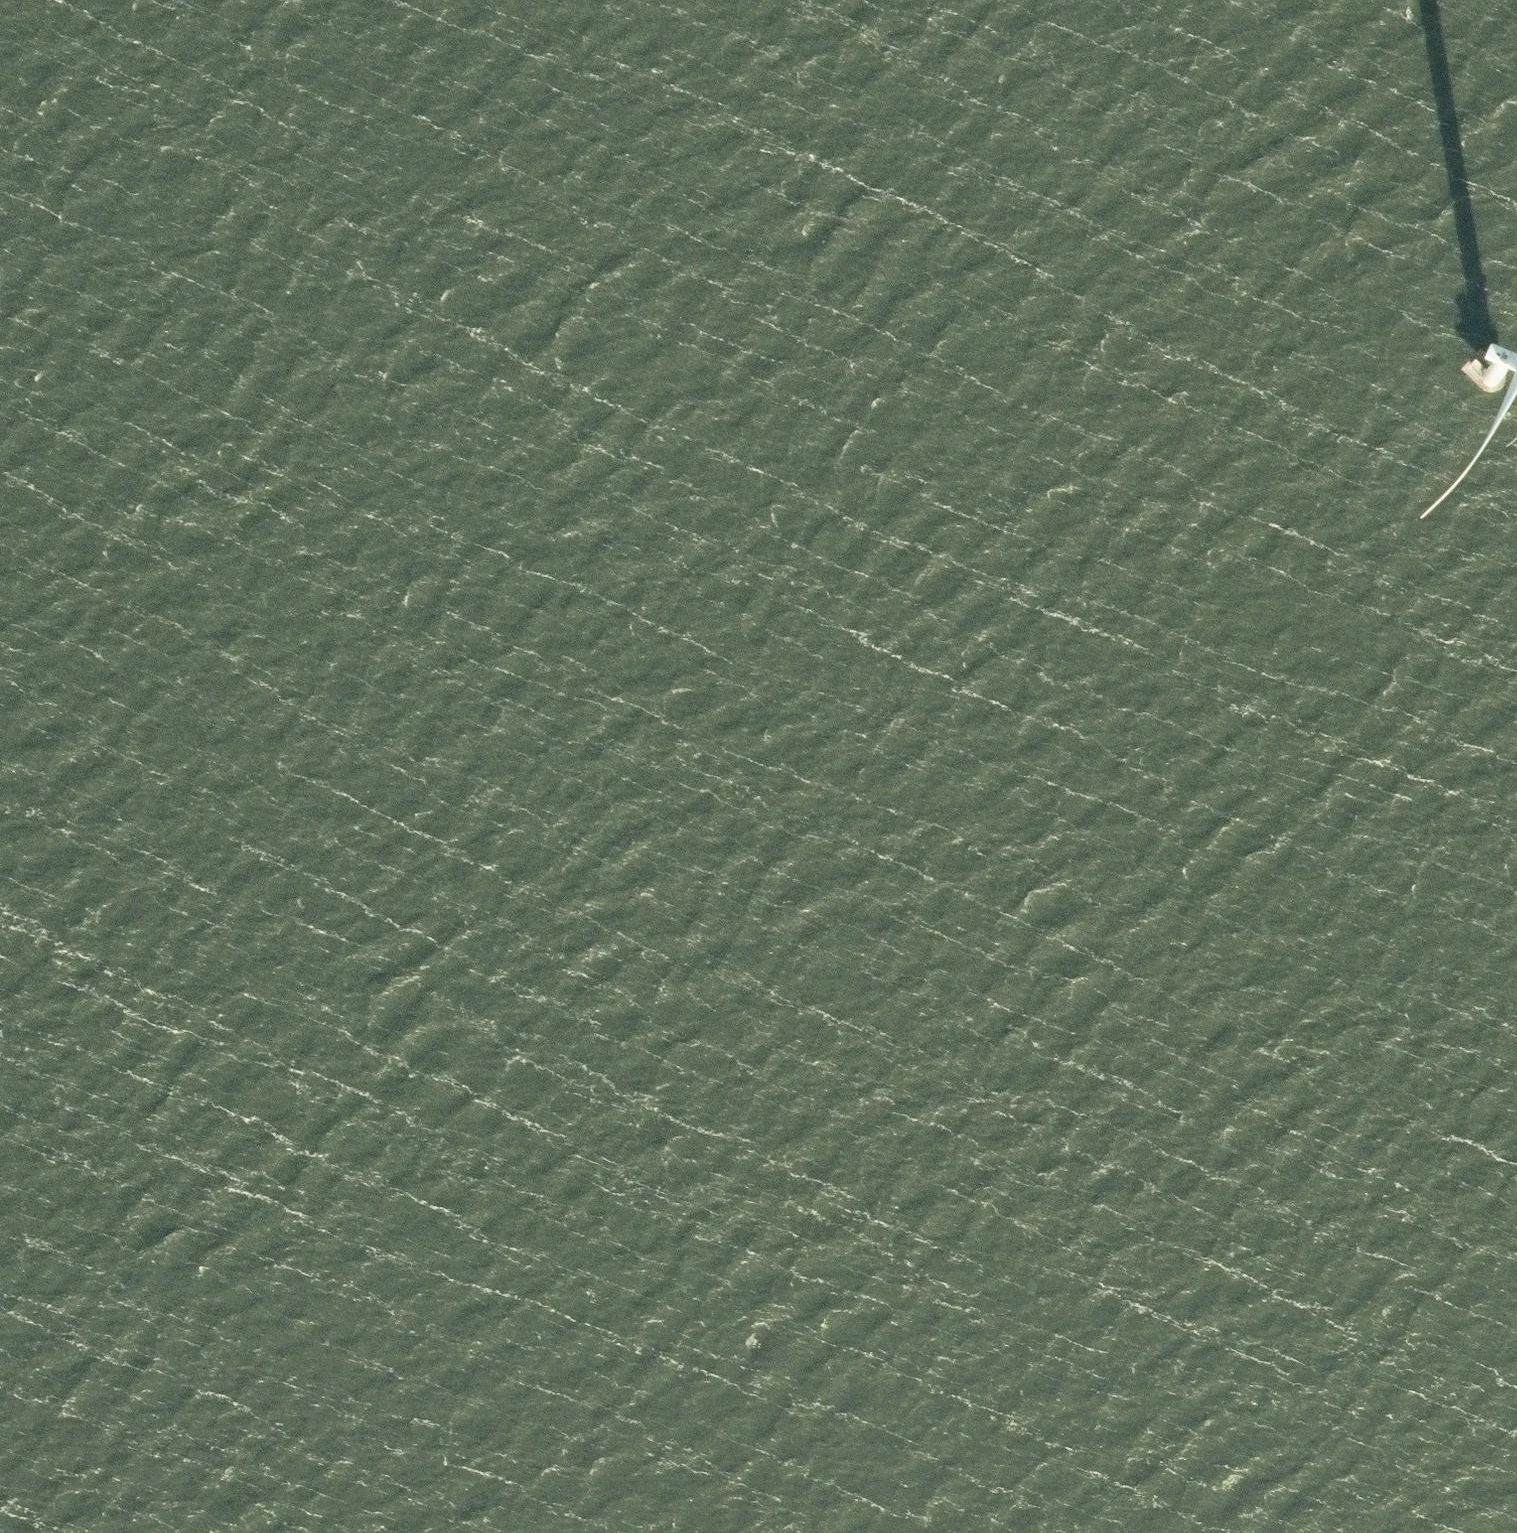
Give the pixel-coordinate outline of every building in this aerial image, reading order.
[(1488,375),(1487,378),(1487,381),(1488,383),(1490,385),(1491,387),(1495,388),(1498,388),(1501,387),(1502,385),(1504,383),(1505,380),(1505,378),(1504,375),(1502,373),(1499,371),(1497,370),(1494,370),(1492,371),(1490,373),(1488,375)]
